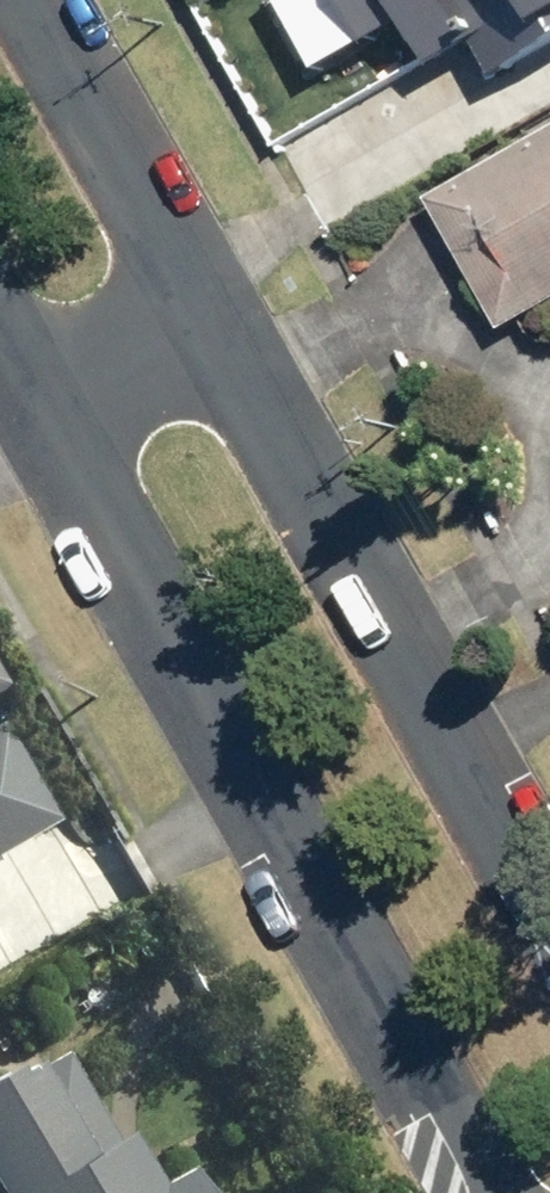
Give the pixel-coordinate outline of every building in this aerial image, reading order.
[(399,35),(414,27),(430,55),(437,68),(480,44),(499,78),(549,49),(549,0),(380,0),(399,35)] [(430,200),(505,331),(549,305),(549,131),(430,200)] [(48,825),(0,734),(0,850),(48,825)] [(123,1142),(115,1145),(65,1055),(0,1094),(0,1192),(149,1192),(123,1142)] [(183,1175),(150,1192),(193,1192),(183,1175)]
